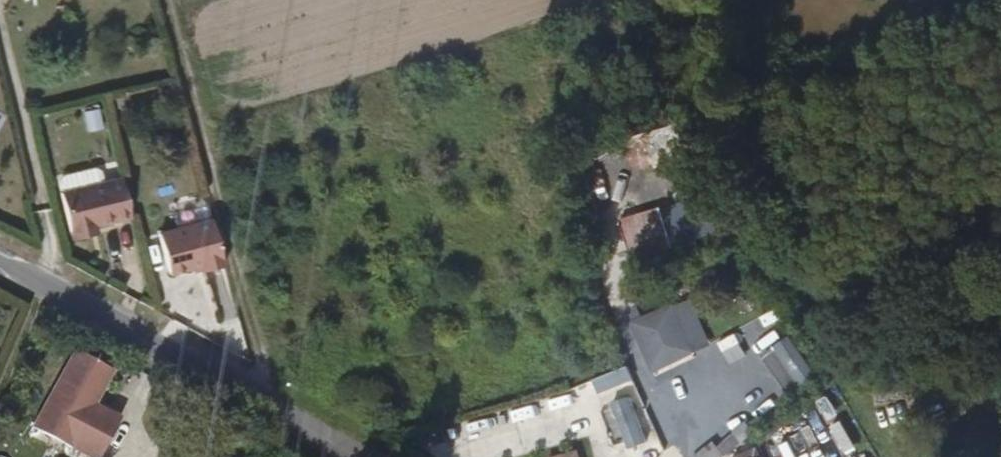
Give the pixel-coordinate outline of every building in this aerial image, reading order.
[(87,134),(105,130),(100,108),(82,113),(87,134)] [(98,232),(133,223),(123,185),(61,200),(73,243),(92,238),(92,234),(98,232)] [(208,280),(228,275),(216,228),(165,240),(175,281),(197,275),(206,273),(208,280)] [(101,241),(98,232),(92,234),(92,238),(73,243),(74,247),(101,241)] [(200,282),(208,280),(206,273),(197,275),(200,282)] [(788,397),(817,379),(790,339),(762,357),(788,397)] [(708,373),(731,360),(724,348),(701,360),(708,373)] [(76,351),(40,420),(94,450),(108,423),(84,409),(105,367),(76,351)] [(594,382),(602,405),(631,395),(649,446),(629,453),(630,456),(662,456),(631,369),(594,382)] [(601,408),(615,445),(626,441),(629,451),(647,444),(629,398),(601,408)] [(845,444),(836,419),(768,443),(772,456),(808,456),(845,444)] [(734,432),(716,447),(724,456),(742,442),(734,432)] [(716,447),(711,442),(693,456),(722,456),(724,456),(716,447)]
